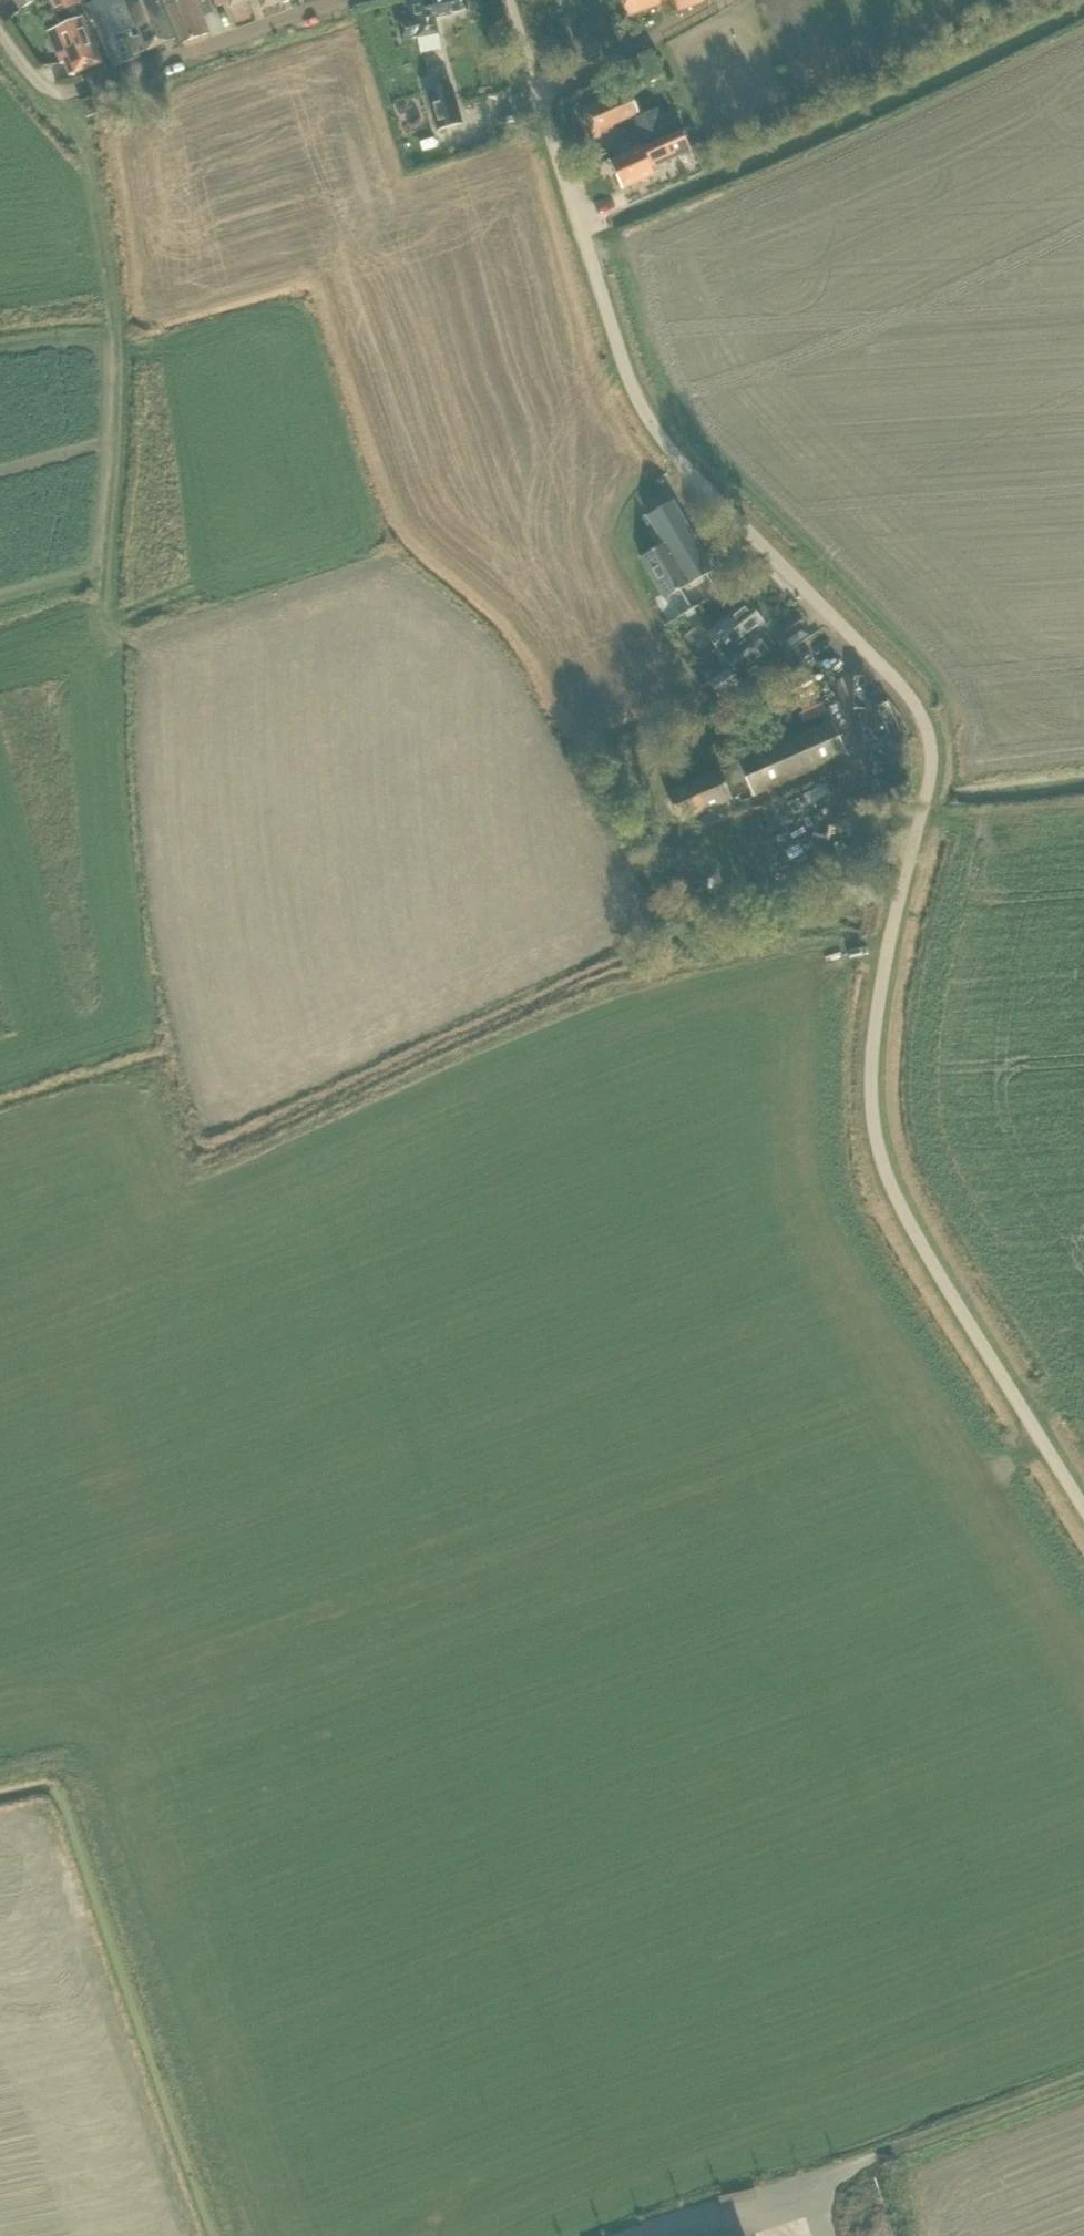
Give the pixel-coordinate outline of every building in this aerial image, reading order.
[(19,9),(34,0),(13,0),(19,9)] [(79,71),(101,62),(80,17),(79,18),(74,4),(80,1),(79,0),(49,0),(56,14),(55,15),(60,26),(47,32),(60,64),(64,62),(69,75),(79,71)] [(102,42),(130,30),(133,28),(120,0),(97,0),(86,5),(91,17),(102,42)] [(136,27),(146,50),(174,38),(158,0),(126,0),(125,0),(136,27)] [(182,43),(208,32),(196,0),(164,0),(182,43)] [(261,8),(282,0),(258,0),(261,8)] [(401,41),(412,38),(412,39),(437,32),(433,19),(466,14),(464,4),(464,0),(420,0),(404,4),(408,20),(396,23),(401,41)] [(628,15),(669,0),(622,0),(628,15)] [(564,42),(572,39),(568,26),(559,29),(564,42)] [(133,38),(130,30),(102,42),(113,66),(138,56),(137,53),(144,51),(137,36),(133,38)] [(613,78),(623,73),(619,65),(609,69),(613,78)] [(610,125),(637,113),(622,77),(600,86),(605,97),(580,107),(593,137),(612,129),(610,125)] [(459,125),(449,87),(423,93),(434,132),(459,125)] [(80,101),(85,117),(97,113),(92,96),(80,101)] [(656,107),(644,112),(631,118),(640,140),(653,134),(665,129),(659,115),(656,107)] [(666,132),(678,127),(671,110),(659,115),(665,129),(666,132)] [(654,174),(652,168),(688,151),(678,131),(672,134),(659,140),(660,142),(643,149),(642,147),(610,160),(621,188),(654,174)] [(647,516),(663,544),(640,558),(664,599),(713,571),(672,501),(647,516)] [(706,633),(737,671),(767,649),(753,632),(765,623),(748,601),(706,633)] [(761,670),(757,665),(746,673),(750,678),(761,670)] [(728,668),(708,681),(719,698),(740,685),(728,668)] [(721,770),(666,794),(678,822),(738,796),(741,801),(847,756),(832,721),(721,768),(721,770)] [(769,826),(779,822),(773,808),(763,812),(769,826)]
